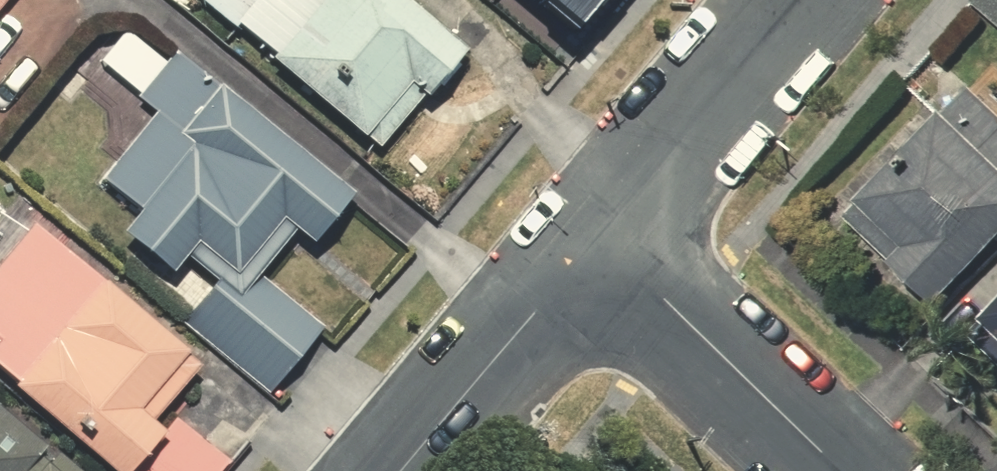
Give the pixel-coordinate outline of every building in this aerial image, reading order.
[(14,0),(0,0),(0,17),(14,0)] [(384,139),(433,80),(442,87),(483,37),(439,0),(215,0),(384,139)] [(980,0),(996,16),(996,0),(980,0)] [(187,37),(143,92),(163,108),(108,178),(145,207),(133,222),(185,263),(196,248),(314,342),(332,320),(269,271),(310,219),(329,234),(370,183),(187,37)] [(944,299),(996,245),(996,83),(991,77),(864,207),(902,245),(889,258),(937,306),(944,299)] [(134,470),(177,418),(166,409),(212,353),(43,216),(27,235),(0,213),(0,362),(134,470)] [(981,317),(996,333),(996,302),(981,317)] [(57,445),(62,439),(11,391),(0,403),(0,470),(85,470),(57,445)]
